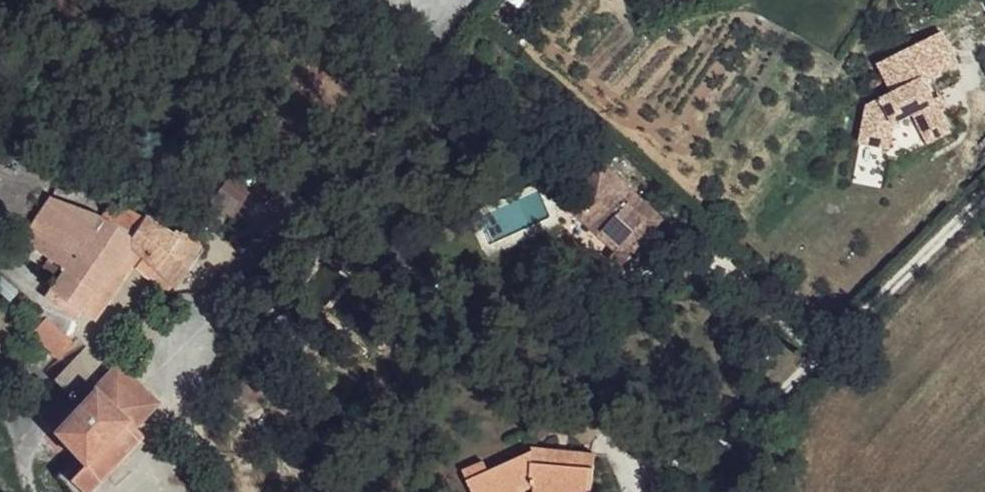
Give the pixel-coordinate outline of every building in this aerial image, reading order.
[(219,3),(229,9),(234,0),(221,0),(219,3)] [(963,64),(943,33),(872,64),(889,90),(862,104),(856,143),(891,149),(893,122),(909,114),(926,144),(955,126),(940,112),(944,104),(931,83),(963,64)] [(610,165),(605,169),(663,225),(669,220),(610,165)] [(605,169),(573,203),(619,249),(610,257),(621,268),(663,225),(605,169)] [(249,201),(227,185),(219,198),(242,211),(249,201)] [(99,217),(78,203),(49,199),(21,242),(63,268),(99,217)] [(118,206),(111,200),(99,217),(107,221),(118,206)] [(142,220),(118,206),(107,221),(131,237),(142,220)] [(107,221),(99,217),(63,268),(48,291),(80,312),(129,242),(131,237),(107,221)] [(168,238),(142,220),(131,237),(129,242),(141,254),(156,268),(172,287),(175,289),(201,249),(179,230),(176,233),(171,232),(168,238)] [(141,254),(129,242),(80,312),(92,319),(130,261),(136,268),(141,254)] [(156,268),(141,254),(136,268),(149,280),(156,268)] [(172,287),(156,268),(149,280),(163,295),(172,287)] [(80,312),(48,291),(41,297),(75,318),(80,312)] [(71,343),(45,317),(31,333),(57,358),(71,343)] [(116,367),(91,342),(55,380),(80,404),(116,367)] [(158,403),(118,364),(116,367),(80,404),(52,434),(84,465),(101,480),(141,435),(136,428),(158,403)] [(469,475),(477,491),(512,491),(530,483),(537,486),(559,488),(560,491),(579,491),(580,489),(601,491),(602,455),(538,449),(493,472),(488,464),(469,475)] [(84,465),(68,482),(79,491),(89,491),(101,480),(84,465)] [(512,491),(560,491),(559,488),(537,486),(530,483),(512,491)]
